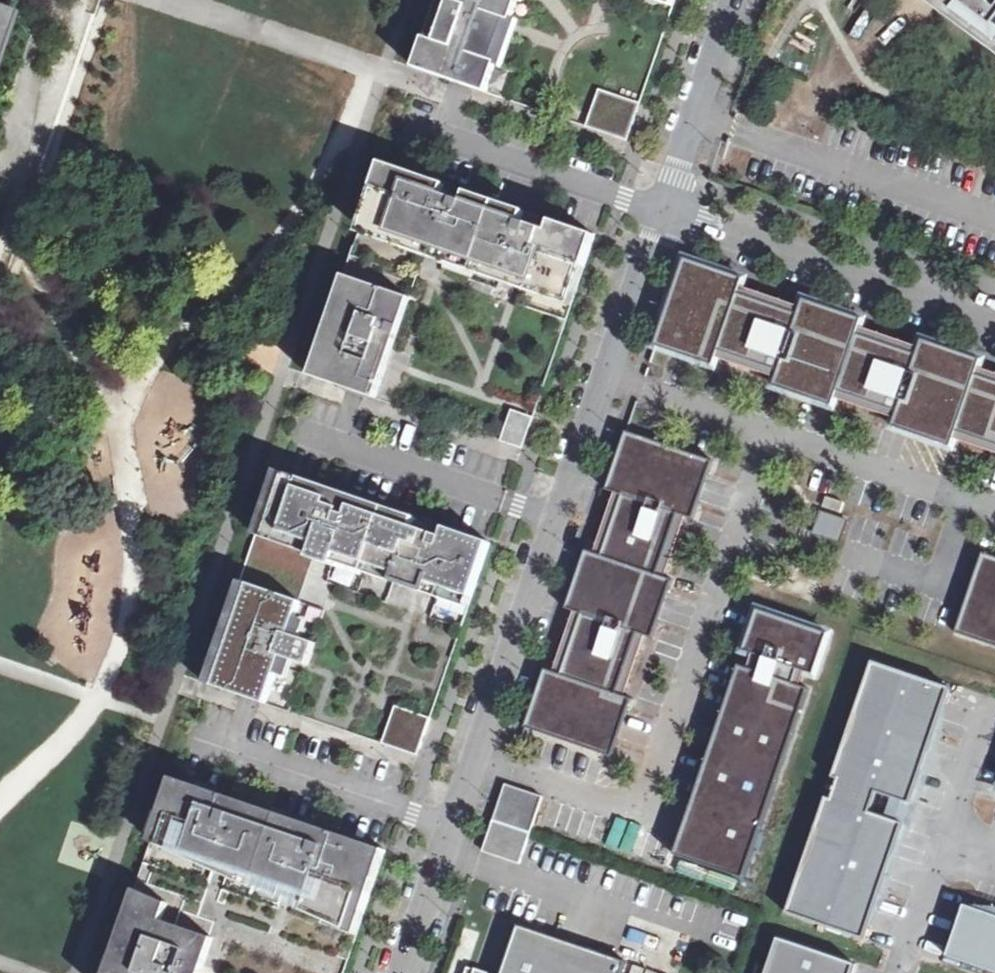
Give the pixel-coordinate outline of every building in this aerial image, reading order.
[(534,0),(438,0),(415,69),(501,98),(523,34),(534,0)] [(670,17),(676,0),(618,0),(670,17)] [(937,3),(994,46),(994,0),(993,0),(992,2),(990,0),(933,0),(937,3)] [(0,6),(0,40),(10,9),(0,6)] [(637,113),(641,103),(600,90),(588,124),(629,138),(633,126),(635,120),(637,113)] [(383,165),(359,236),(571,308),(595,237),(383,165)] [(685,258),(656,346),(715,367),(718,357),(720,351),(780,372),(778,378),(775,387),(834,407),(837,398),(839,392),(899,412),(897,418),(893,428),(953,448),(956,438),(958,433),(994,445),(994,381),(977,375),(979,370),(983,360),(923,340),(920,349),(918,355),(859,335),(860,329),(864,320),(804,300),(801,309),(799,315),(739,295),(741,288),(745,279),(685,258)] [(378,399),(411,300),(345,279),(313,378),(378,399)] [(769,298),(741,288),(739,295),(799,315),(801,309),(769,298)] [(890,339),(860,329),(859,335),(918,355),(920,349),(890,339)] [(780,372),(720,351),(718,357),(750,368),(778,378),(780,372)] [(979,370),(977,375),(994,381),(994,375),(979,370)] [(899,412),(839,392),(837,398),(897,418),(899,412)] [(533,416),(511,409),(501,440),(523,447),(526,437),(528,433),(529,429),(533,416)] [(674,448),(627,432),(607,490),(622,495),(601,556),(587,551),(567,610),(582,615),(561,675),(546,670),(526,728),(613,758),(633,699),(618,694),(638,634),(654,639),(673,580),(665,577),(659,575),(679,515),(685,517),(694,520),(714,462),(674,448)] [(958,433),(956,438),(994,452),(994,445),(958,433)] [(278,470),(255,538),(339,566),(332,586),(461,630),(491,541),(278,470)] [(844,503),(827,497),(823,507),(840,513),(844,503)] [(848,521),(822,513),(815,534),(841,543),(848,521)] [(665,577),(685,517),(679,515),(659,575),(665,577)] [(958,632),(994,644),(994,553),(987,550),(958,632)] [(291,711),(325,611),(240,583),(206,683),(291,711)] [(682,853),(749,876),(816,682),(788,672),(792,660),(817,669),(831,628),(763,605),(750,641),(775,649),(766,675),(746,668),(682,853)] [(825,798),(786,914),(865,941),(951,691),(872,664),(832,778),(838,780),(831,800),(825,798)] [(430,716),(396,705),(385,741),(419,752),(422,741),(424,735),(426,730),(430,716)] [(173,776),(151,842),(232,880),(357,936),(385,852),(173,776)] [(518,865),(542,796),(503,782),(478,852),(518,865)] [(218,932),(164,913),(170,897),(138,886),(108,972),(204,972),(218,932)] [(956,905),(943,961),(990,972),(994,972),(994,915),(956,905)] [(520,920),(503,972),(624,972),(630,955),(520,920)] [(778,939),(766,972),(854,972),(857,964),(778,939)]
